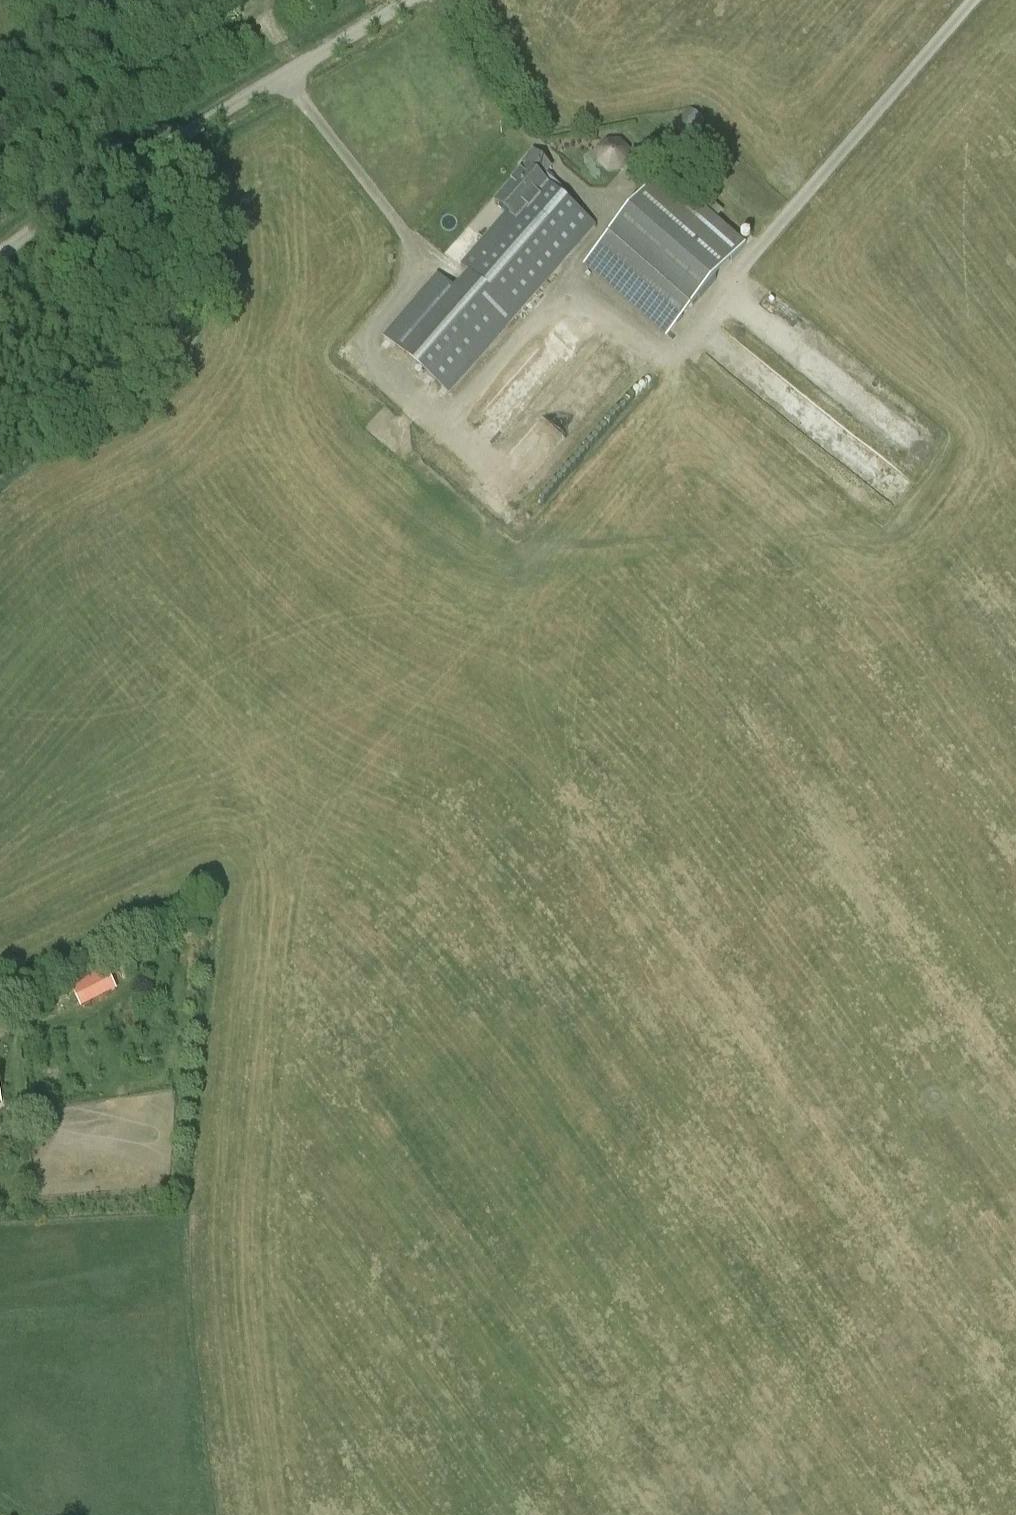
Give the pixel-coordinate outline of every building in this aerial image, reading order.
[(689,108),(672,125),(687,141),(704,124),(689,108)] [(651,139),(632,159),(648,175),(667,154),(651,139)] [(598,171),(627,172),(628,140),(599,140),(598,171)] [(507,214),(461,267),(485,288),(470,305),(438,276),(384,337),(448,393),(595,225),(548,184),(553,178),(547,173),(551,168),(533,153),(523,165),(527,168),(495,204),(507,214)] [(664,175),(609,238),(584,266),(664,335),(743,245),(664,175)] [(102,960),(66,979),(80,1006),(116,988),(102,960)]
